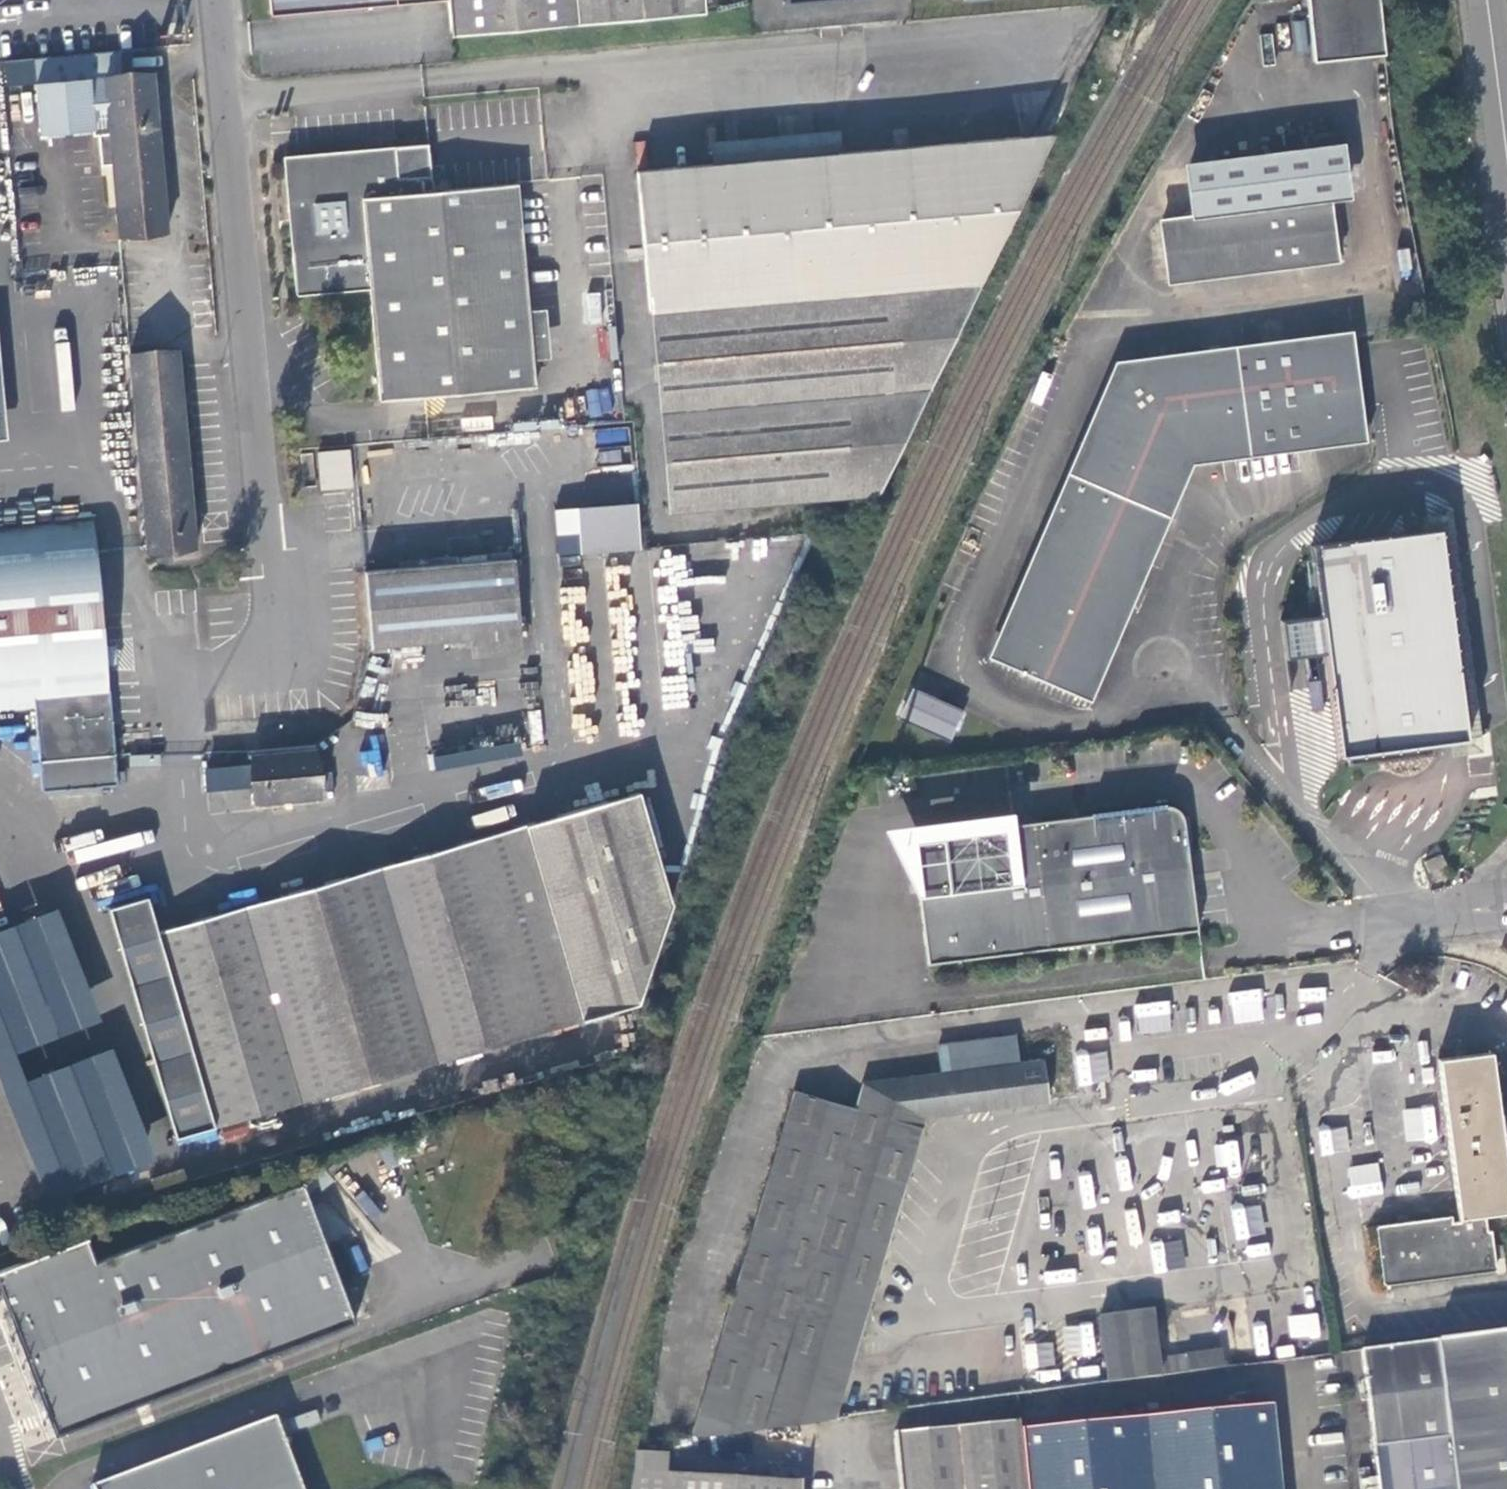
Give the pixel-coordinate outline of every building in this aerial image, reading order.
[(271,17),(448,1),(448,0),(270,0),(271,17)] [(452,37),(650,20),(648,0),(448,0),(448,1),(452,37)] [(650,20),(703,15),(702,0),(648,0),(650,20)] [(778,9),(867,0),(778,0),(778,9)] [(1313,62),(1381,55),(1375,0),(1305,0),(1313,62)] [(123,77),(122,52),(102,53),(112,166),(118,236),(165,232),(154,108),(151,75),(123,77)] [(99,167),(112,166),(102,53),(31,60),(39,137),(71,134),(89,133),(89,138),(95,137),(99,167)] [(713,167),(842,155),(840,131),(711,143),(713,167)] [(857,494),(1049,137),(842,155),(713,167),(636,173),(662,511),(857,494)] [(535,416),(516,186),(433,193),(428,146),(393,148),(393,151),(285,159),(294,294),(368,290),(377,402),(436,398),(437,423),(535,416)] [(1340,149),(1188,169),(1193,220),(1162,224),(1170,281),(1336,260),(1330,198),(1346,196),(1340,149)] [(993,661),(1084,701),(1110,637),(1179,464),(1195,456),(1295,443),(1361,434),(1348,332),(1114,362),(993,661)] [(129,352),(145,550),(193,547),(176,348),(129,352)] [(319,491),(353,488),(349,449),(316,452),(319,491)] [(640,503),(575,509),(579,554),(644,549),(640,503)] [(40,793),(115,787),(93,526),(0,534),(0,715),(33,713),(40,793)] [(1429,722),(1432,743),(1449,741),(1467,739),(1465,729),(1439,529),(1422,531),(1404,534),(1429,722)] [(1281,620),(1286,657),(1325,652),(1338,757),(1347,756),(1349,766),(1433,755),(1432,743),(1429,722),(1404,534),(1312,546),(1321,615),(1281,620)] [(513,560),(363,573),(369,648),(371,648),(372,655),(388,653),(388,647),(470,640),(520,636),(513,560)] [(522,655),(520,636),(470,640),(471,661),(522,655)] [(960,713),(912,691),(900,719),(948,740),(960,713)] [(250,759),(255,806),(320,799),(315,753),(250,759)] [(644,790),(161,932),(219,1128),(223,1143),(245,1136),(242,1124),(289,1110),(439,1067),(637,1008),(673,891),(644,790)] [(921,910),(928,965),(1198,931),(1193,890),(1188,855),(1184,820),(1182,815),(1180,813),(1177,810),(1174,808),(1172,807),(1170,807),(1166,806),(1041,822),(928,837),(923,838),(919,841),(917,843),(916,845),(914,850),(914,854),(921,910)] [(1425,862),(1429,872),(1446,864),(1441,855),(1425,862)] [(161,932),(152,900),(111,912),(177,1140),(219,1128),(161,932)] [(39,1204),(153,1164),(62,909),(0,930),(0,1093),(39,1204)] [(1261,990),(1230,991),(1231,1022),(1262,1021),(1261,990)] [(1139,1030),(1169,1030),(1170,1002),(1139,1002),(1139,1030)] [(792,1424),(832,1419),(922,1119),(1049,1103),(1044,1062),(1019,1065),(1015,1037),(988,1041),(992,1069),(864,1085),(856,1109),(796,1092),(693,1436),(792,1424)] [(861,1057),(864,1085),(992,1069),(988,1041),(861,1057)] [(1385,1285),(1497,1270),(1494,1250),(1491,1230),(1487,1231),(1485,1214),(1506,1211),(1506,1183),(1490,1052),(1438,1059),(1459,1219),(1452,1220),(1452,1216),(1377,1226),(1385,1285)] [(1077,1053),(1077,1082),(1107,1082),(1107,1053),(1077,1053)] [(443,1080),(439,1067),(289,1110),(293,1123),(443,1080)] [(54,1437),(356,1322),(303,1184),(95,1261),(87,1238),(61,1247),(20,1262),(0,1269),(0,1300),(54,1437)] [(1180,1239),(1159,1242),(1163,1269),(1184,1265),(1180,1239)] [(1106,1382),(1159,1375),(1151,1312),(1100,1318),(1106,1382)] [(1291,1336),(1319,1335),(1318,1314),(1290,1316),(1291,1336)] [(1360,1351),(1378,1488),(1506,1488),(1506,1332),(1360,1351)] [(1055,1363),(1051,1341),(1030,1345),(1034,1367),(1055,1363)] [(1187,1371),(1223,1367),(1220,1348),(1184,1353),(1187,1371)] [(1165,1373),(1187,1371),(1184,1353),(1162,1357),(1165,1373)] [(1270,1406),(1020,1430),(1026,1488),(1278,1488),(1270,1406)] [(1020,1412),(1021,1428),(1047,1426),(1046,1410),(1020,1412)] [(89,1488),(301,1488),(275,1418),(89,1488)] [(1020,1430),(1019,1422),(893,1435),(899,1488),(1026,1488),(1020,1430)] [(801,1477),(665,1469),(666,1450),(636,1448),(635,1467),(632,1488),(800,1488),(801,1477)]
